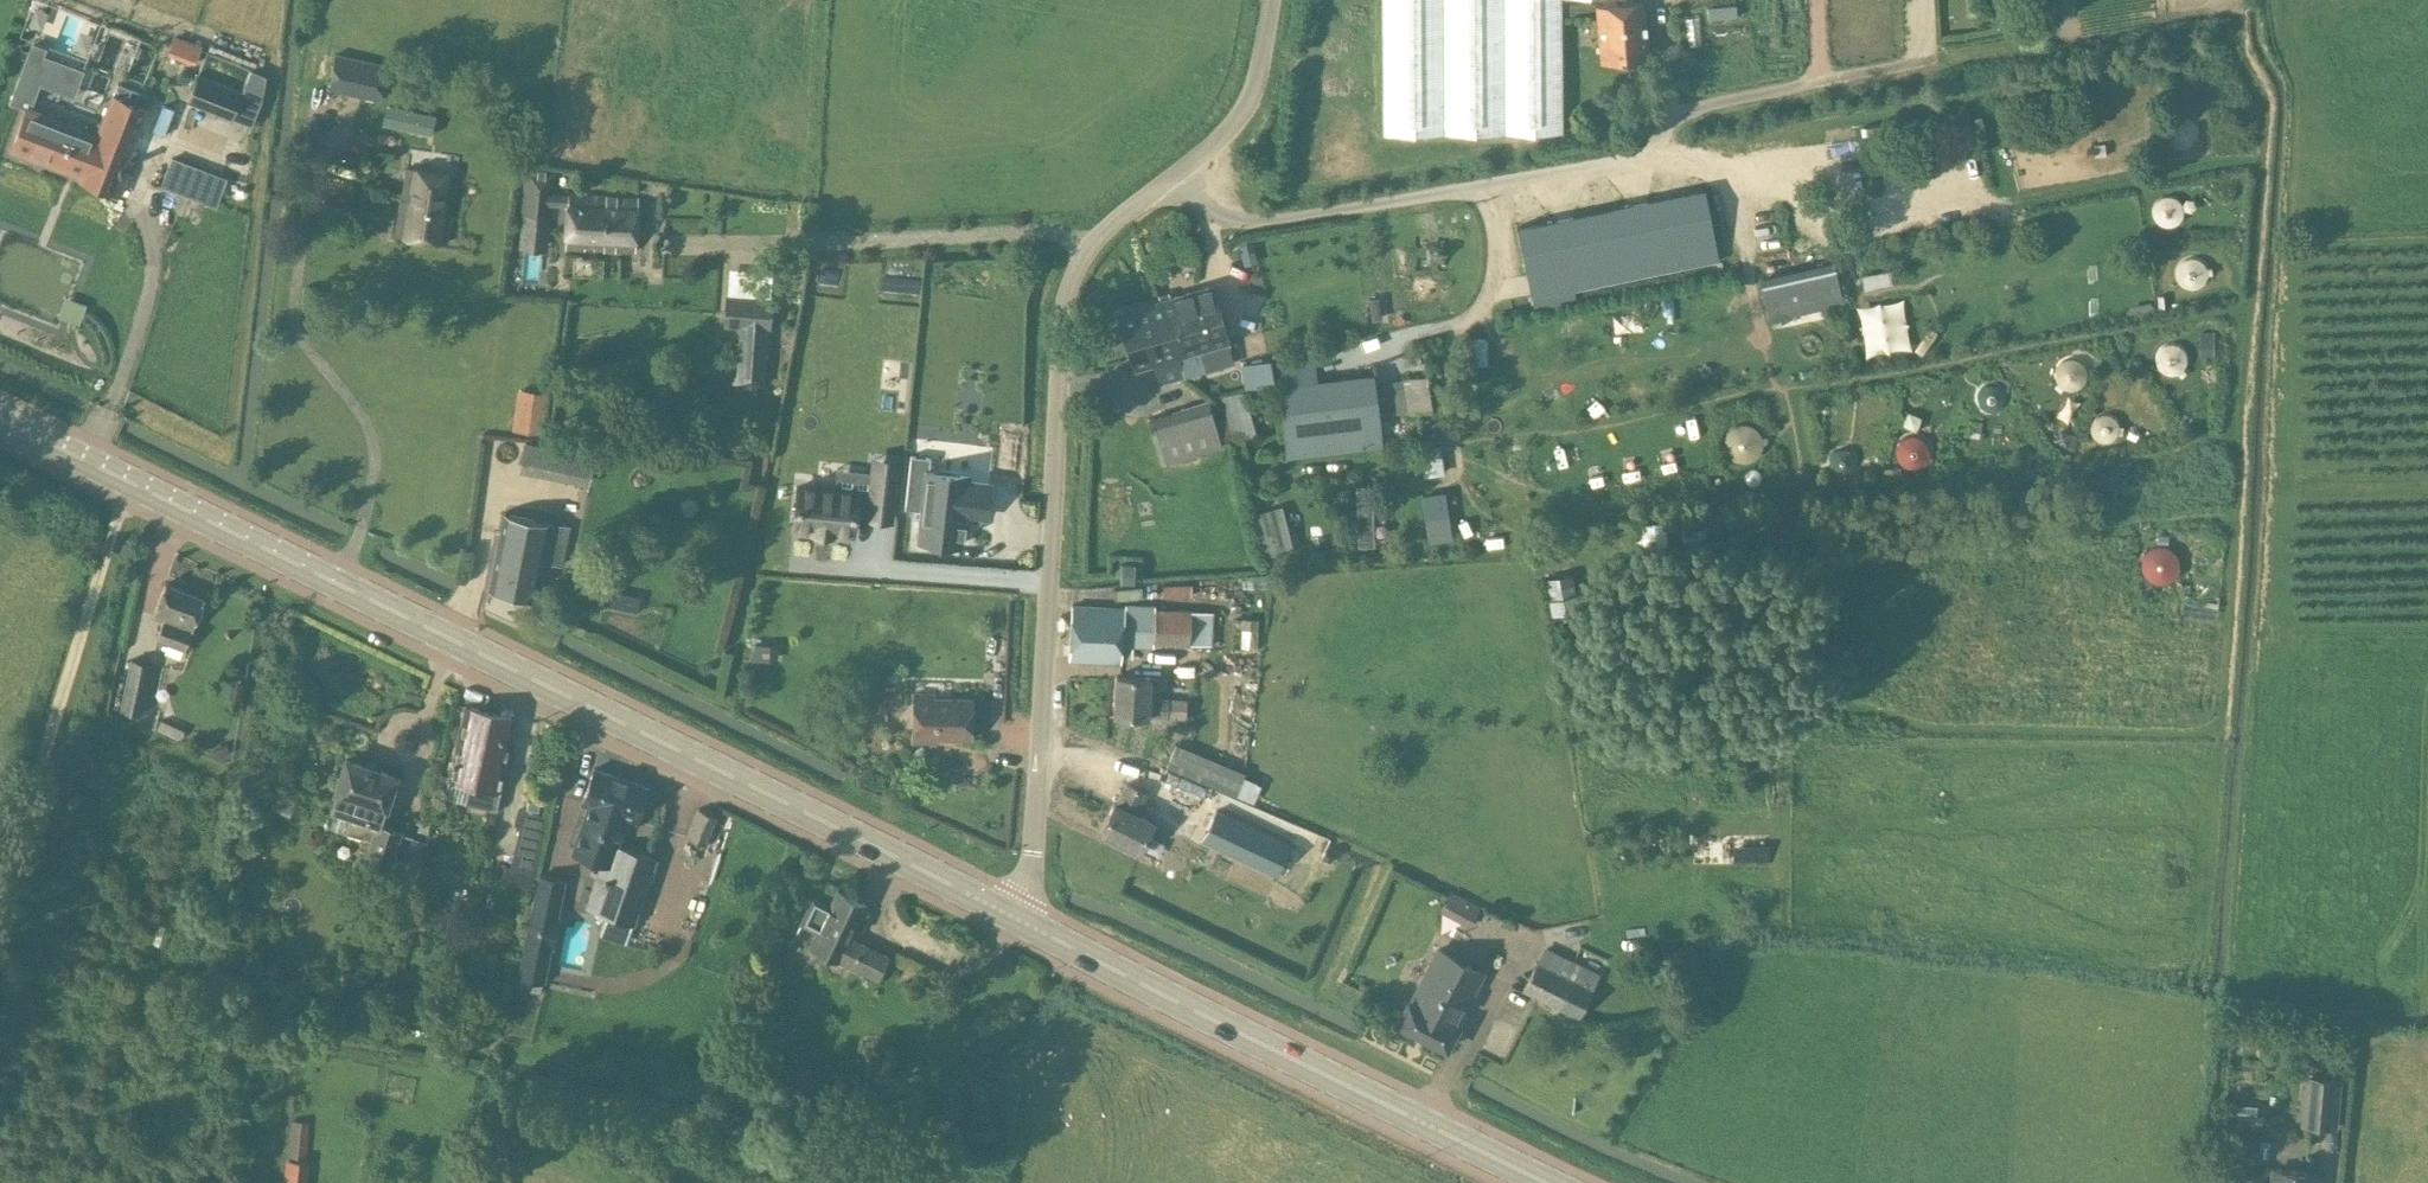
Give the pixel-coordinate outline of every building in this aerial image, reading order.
[(1385,133),(1564,130),(1562,0),(1383,0),(1385,133)] [(1597,4),(1601,61),(1648,58),(1644,1),(1597,4)] [(1707,7),(1708,19),(1737,16),(1736,4),(1707,7)] [(174,37),(168,52),(197,63),(203,47),(174,37)] [(386,64),(335,54),(330,89),(380,100),(386,64)] [(197,76),(188,103),(232,119),(252,126),(262,101),(266,75),(251,69),(242,92),(197,76)] [(123,171),(147,108),(113,95),(98,135),(28,108),(12,149),(83,176),(82,179),(120,194),(128,173),(123,171)] [(227,177),(198,166),(187,195),(217,206),(227,177)] [(397,235),(448,243),(458,175),(407,167),(397,235)] [(527,170),(523,213),(552,216),(553,204),(567,204),(565,248),(635,249),(637,197),(567,195),(567,196),(554,196),(556,173),(527,170)] [(1517,226),(1531,296),(1593,283),(1717,258),(1704,188),(1517,226)] [(1238,244),(1243,261),(1257,257),(1253,240),(1238,244)] [(1833,260),(1759,278),(1769,320),(1843,302),(1833,260)] [(1118,312),(1135,368),(1153,362),(1160,385),(1185,377),(1179,355),(1200,348),(1206,369),(1234,361),(1228,340),(1229,339),(1213,283),(1118,312)] [(87,304),(65,296),(58,316),(79,324),(87,304)] [(729,297),(727,325),(742,326),(740,362),(767,364),(769,327),(771,328),(773,301),(729,297)] [(1241,309),(1248,336),(1285,326),(1278,299),(1241,309)] [(1460,336),(1460,364),(1486,363),(1485,335),(1460,336)] [(1241,363),(1246,389),(1275,385),(1270,357),(1241,363)] [(1408,366),(1402,367),(1394,368),(1395,380),(1374,383),(1379,416),(1433,410),(1427,375),(1409,378),(1408,366)] [(1373,372),(1367,373),(1279,384),(1288,457),(1382,446),(1379,416),(1374,383),(1373,372)] [(516,428),(547,432),(553,377),(522,374),(516,428)] [(1221,396),(1232,432),(1252,425),(1241,389),(1221,396)] [(1146,417),(1156,451),(1187,441),(1177,408),(1146,417)] [(1026,432),(1002,429),(997,474),(1021,477),(1026,432)] [(531,437),(523,468),(595,486),(603,455),(531,437)] [(1439,445),(1422,448),(1420,448),(1422,466),(1442,462),(1440,445),(1439,445)] [(905,508),(922,510),(919,539),(961,544),(964,515),(986,517),(989,483),(968,480),(969,476),(928,471),(929,457),(911,455),(905,508)] [(1353,483),(1355,544),(1373,544),(1372,482),(1353,483)] [(798,485),(794,525),(815,528),(815,532),(831,534),(831,530),(853,532),(855,515),(869,516),(869,517),(890,519),(893,489),(872,486),(871,494),(857,493),(857,492),(798,485)] [(1445,492),(1422,496),(1429,541),(1453,536),(1445,492)] [(1276,505),(1254,511),(1253,511),(1265,555),(1288,550),(1276,505)] [(490,588),(535,600),(536,597),(545,599),(549,583),(538,581),(543,559),(561,563),(569,525),(505,513),(490,588)] [(1135,563),(1121,562),(1120,581),(1135,582),(1135,563)] [(1553,613),(1578,609),(1572,574),(1546,578),(1553,613)] [(154,615),(164,619),(157,637),(186,648),(205,598),(166,583),(154,615)] [(614,587),(610,605),(641,612),(644,594),(614,587)] [(1124,627),(1154,628),(1155,607),(1155,604),(1125,603),(1125,607),(1124,627)] [(1068,658),(1121,661),(1124,627),(1125,607),(1073,604),(1068,658)] [(1190,645),(1192,610),(1192,609),(1156,607),(1155,607),(1154,628),(1153,643),(1190,645)] [(769,659),(770,644),(753,643),(753,659),(769,659)] [(141,711),(152,659),(135,655),(123,707),(141,711)] [(1115,715),(1149,717),(1149,716),(1167,717),(1168,698),(1149,697),(1150,676),(1117,674),(1115,715)] [(915,697),(914,740),(939,740),(939,736),(971,737),(972,698),(915,697)] [(457,742),(509,753),(517,717),(465,706),(457,742)] [(509,753),(457,742),(449,778),(470,783),(466,802),(497,809),(509,753)] [(1163,770),(1252,797),(1259,773),(1170,746),(1163,770)] [(346,760),(331,808),(325,824),(371,840),(363,865),(386,873),(387,874),(401,832),(380,825),(396,776),(346,760)] [(637,820),(648,787),(594,768),(582,802),(589,804),(574,851),(602,861),(586,906),(633,922),(655,859),(617,846),(627,817),(637,820)] [(1172,775),(1163,793),(1190,806),(1199,788),(1172,775)] [(1138,850),(1140,851),(1153,822),(1137,814),(1148,793),(1127,782),(1116,804),(1114,803),(1101,831),(1125,843),(1123,848),(1136,854),(1138,850)] [(1200,838),(1276,875),(1291,843),(1216,806),(1200,838)] [(719,817),(698,808),(686,836),(706,845),(719,817)] [(515,823),(544,831),(547,816),(519,809),(515,823)] [(398,876),(419,881),(424,854),(426,844),(410,839),(398,876)] [(424,854),(419,881),(431,884),(437,856),(424,854)] [(386,873),(363,865),(358,879),(382,886),(386,873)] [(527,896),(532,873),(505,866),(499,889),(527,896)] [(566,879),(540,873),(532,910),(548,914),(543,941),(526,938),(522,961),(518,977),(545,982),(566,879)] [(818,930),(810,946),(839,960),(840,958),(878,977),(888,956),(850,938),(866,904),(838,890),(830,906),(814,898),(802,922),(818,930)] [(1469,923),(1476,900),(1446,891),(1438,913),(1469,923)] [(1398,1021),(1398,1022),(1399,1024),(1400,1025),(1446,1048),(1446,1049),(1447,1049),(1448,1048),(1459,1026),(1456,1024),(1487,966),(1442,943),(1411,1001),(1409,1000),(1398,1021)] [(1538,959),(1522,989),(1579,1018),(1601,973),(1545,945),(1538,959)] [(2304,1123),(2337,1125),(2341,1079),(2308,1076),(2304,1123)] [(2259,1104),(2240,1102),(2238,1114),(2257,1117),(2259,1104)] [(2318,1172),(2276,1168),(2274,1182),(2317,1182),(2318,1172)] [(281,1170),(280,1182),(305,1182),(306,1172),(281,1170)]
